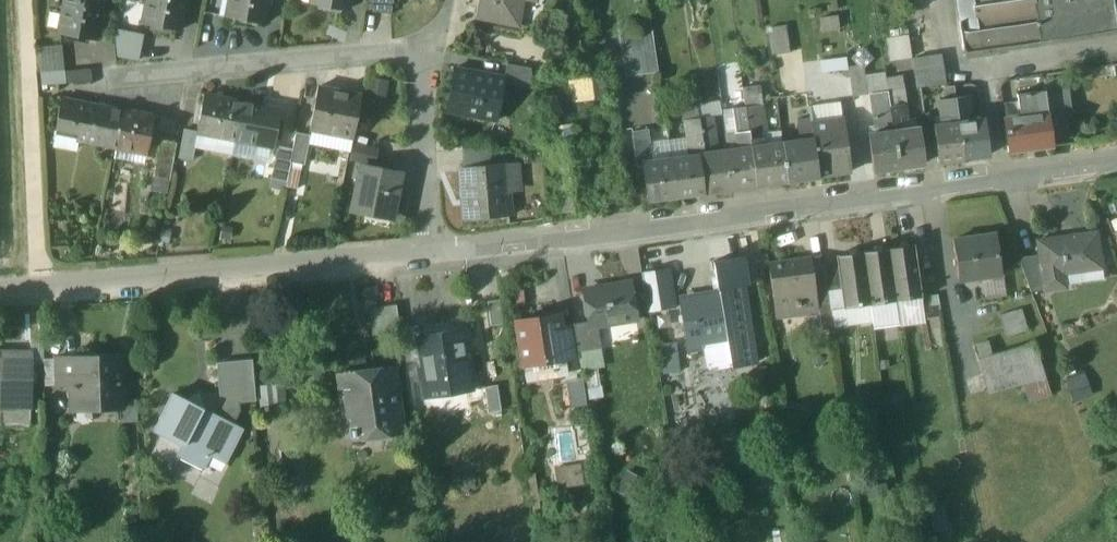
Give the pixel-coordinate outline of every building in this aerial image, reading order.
[(59,32),(94,40),(102,0),(65,0),(59,32)] [(142,23),(178,30),(184,0),(146,0),(142,23)] [(225,16),(260,23),(265,0),(228,0),(225,16)] [(309,2),(345,9),(347,0),(310,0),(309,2)] [(364,10),(389,15),(392,0),(366,0),(364,10)] [(478,18),(516,25),(521,0),(481,0),(478,18)] [(959,24),(958,24),(962,54),(1116,31),(1116,12),(1115,0),(955,0),(959,24)] [(116,27),(111,55),(135,59),(140,32),(116,27)] [(784,27),(766,29),(769,55),(788,52),(784,27)] [(650,31),(618,35),(623,76),(655,72),(650,31)] [(888,59),(911,56),(907,33),(885,37),(888,59)] [(60,47),(37,49),(40,73),(63,71),(60,47)] [(939,55),(912,59),(916,87),(943,83),(939,55)] [(842,60),(817,63),(819,75),(844,71),(842,60)] [(530,69),(505,64),(503,78),(504,78),(532,83),(530,69)] [(861,67),(849,69),(853,97),(865,95),(861,67)] [(90,68),(64,71),(65,84),(91,81),(90,68)] [(503,78),(455,69),(447,112),(496,121),(504,78),(503,78)] [(63,71),(40,73),(41,84),(64,82),(63,71)] [(389,81),(369,77),(365,97),(385,101),(389,81)] [(596,78),(571,82),(574,100),(599,96),(596,78)] [(896,81),(885,82),(887,92),(890,107),(902,105),(902,107),(903,106),(905,93),(905,90),(897,91),(896,81)] [(360,95),(317,87),(309,130),(352,138),(360,95)] [(753,87),(742,88),(745,106),(756,105),(753,87)] [(887,92),(869,94),(874,127),(882,126),(883,134),(893,132),(890,107),(887,92)] [(1044,92),(1015,96),(1018,117),(1046,113),(1044,92)] [(945,99),(937,100),(940,120),(947,119),(948,124),(958,123),(955,98),(954,93),(944,94),(945,99)] [(241,103),(202,96),(196,132),(234,139),(241,103)] [(84,102),(60,97),(54,136),(76,140),(83,104),(84,104),(84,102)] [(955,98),(958,123),(965,122),(965,117),(970,111),(968,97),(955,98)] [(695,99),(680,101),(683,120),(698,119),(695,99)] [(806,99),(788,101),(792,132),(796,134),(811,132),(810,124),(806,99)] [(280,110),(241,103),(234,139),(235,139),(254,143),(273,147),(280,110)] [(84,104),(83,104),(76,140),(115,147),(122,112),(84,104)] [(756,105),(745,106),(748,131),(750,140),(763,138),(765,136),(760,104),(756,105)] [(902,105),(890,107),(893,132),(901,131),(900,125),(905,121),(902,107),(902,105)] [(745,106),(732,108),(734,133),(748,131),(745,106)] [(651,162),(643,108),(627,110),(636,166),(642,165),(641,163),(651,162)] [(153,117),(122,112),(115,147),(146,153),(153,117)] [(1018,117),(1002,119),(1007,153),(1051,147),(1046,113),(1018,117)] [(712,116),(698,119),(703,156),(712,155),(712,152),(715,152),(714,143),(716,143),(712,116)] [(698,119),(683,120),(687,157),(698,155),(699,158),(704,157),(703,156),(698,119)] [(840,120),(810,124),(811,132),(812,140),(817,177),(847,173),(840,120)] [(987,155),(982,120),(965,122),(958,123),(963,158),(987,155)] [(948,124),(932,126),(937,161),(963,158),(958,123),(948,124)] [(901,131),(893,132),(898,168),(922,165),(917,129),(901,131)] [(196,132),(183,130),(177,157),(190,159),(196,132)] [(734,133),(733,134),(735,149),(751,147),(750,140),(748,131),(734,133)] [(309,135),(295,132),(292,149),(290,162),(303,165),(309,135)] [(811,132),(796,134),(797,142),(812,140),(811,132)] [(883,134),(867,136),(872,171),(898,168),(893,132),(883,134)] [(371,164),(377,146),(353,138),(347,155),(371,164)] [(254,143),(235,139),(232,153),(252,157),(254,143)] [(159,140),(152,176),(168,179),(175,143),(159,140)] [(797,142),(781,144),(787,182),(817,178),(817,177),(812,140),(797,142)] [(781,144),(751,147),(756,186),(787,182),(781,144)] [(489,150),(461,145),(463,167),(490,165),(489,150)] [(292,149),(278,146),(271,178),(285,181),(290,162),(292,149)] [(735,149),(727,151),(732,189),(756,186),(751,147),(735,149)] [(715,152),(712,152),(712,155),(703,156),(704,157),(699,158),(704,193),(732,189),(727,151),(715,152)] [(687,157),(670,159),(676,196),(704,193),(699,158),(698,155),(687,157)] [(651,162),(641,163),(642,165),(647,201),(676,196),(670,159),(651,162)] [(490,165),(463,167),(466,219),(508,216),(504,164),(490,165)] [(400,175),(360,166),(351,210),(365,213),(367,207),(391,212),(392,212),(396,193),(400,175)] [(409,196),(396,193),(392,212),(391,212),(389,219),(403,222),(409,196)] [(1098,233),(1037,241),(1039,256),(1042,280),(1063,277),(1063,274),(1103,268),(1098,233)] [(995,235),(952,241),(957,274),(980,271),(980,278),(1001,276),(995,235)] [(913,246),(887,250),(895,301),(921,298),(913,246)] [(887,250),(862,254),(870,305),(895,301),(887,250)] [(862,254),(835,258),(836,263),(840,291),(843,309),(870,305),(862,254)] [(754,256),(740,258),(744,283),(758,281),(754,256)] [(1039,256),(1017,258),(1030,292),(1043,290),(1042,280),(1039,256)] [(739,257),(713,262),(717,289),(718,289),(718,287),(740,283),(741,285),(744,284),(744,283),(740,258),(739,257)] [(810,260),(769,266),(775,307),(795,304),(796,312),(817,310),(816,304),(812,277),(810,260)] [(836,263),(824,265),(825,275),(828,293),(840,291),(836,263)] [(667,269),(641,273),(647,312),(673,308),(667,269)] [(825,275),(812,277),(816,304),(829,302),(828,293),(825,275)] [(629,282),(584,290),(589,321),(590,327),(597,326),(635,320),(629,282)] [(719,293),(679,300),(684,337),(685,337),(688,350),(702,348),(701,341),(726,336),(728,349),(751,346),(741,285),(740,283),(718,287),(718,289),(719,293)] [(500,300),(487,302),(490,326),(503,324),(500,300)] [(396,305),(369,308),(373,337),(400,334),(400,330),(396,305)] [(1021,306),(999,313),(1005,335),(1028,328),(1021,306)] [(558,315),(516,322),(523,365),(565,358),(558,315)] [(589,321),(573,324),(578,353),(600,350),(597,326),(590,327),(589,321)] [(417,327),(400,330),(400,334),(404,361),(421,359),(417,337),(419,336),(417,327)] [(419,336),(417,337),(421,359),(422,367),(418,368),(423,398),(471,390),(461,330),(419,336)] [(676,341),(661,342),(663,371),(679,370),(676,341)] [(991,355),(976,359),(987,393),(1022,382),(1028,402),(1049,395),(1032,342),(991,355)] [(987,343),(972,347),(976,359),(991,355),(987,343)] [(751,346),(728,349),(731,367),(754,363),(751,346)] [(0,352),(0,389),(1,389),(1,406),(30,406),(30,352),(0,352)] [(119,354),(58,356),(58,386),(72,386),(73,405),(120,404),(119,354)] [(251,360),(217,363),(220,400),(213,415),(231,423),(238,409),(237,401),(255,399),(251,360)] [(391,370),(342,377),(351,437),(400,430),(391,370)] [(1071,399),(1090,395),(1085,372),(1066,377),(1071,399)] [(497,386),(484,388),(488,413),(501,411),(497,386)] [(189,402),(172,393),(153,430),(162,434),(153,452),(174,463),(178,456),(203,468),(209,454),(225,462),(242,429),(231,423),(213,415),(202,409),(199,399),(189,402)] [(30,406),(1,406),(1,426),(30,427),(30,406)] [(553,485),(580,482),(577,461),(550,465),(553,485)]
